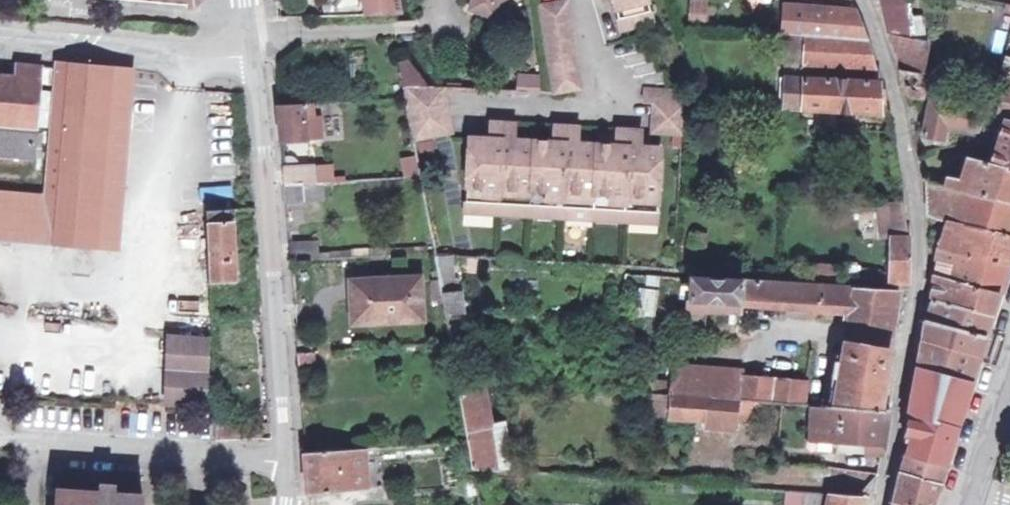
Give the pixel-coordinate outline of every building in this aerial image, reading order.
[(272,10),(294,9),(293,0),(272,0),(272,10)] [(373,14),(397,14),(394,0),(370,0),(373,14)] [(471,12),(477,9),(482,18),(482,33),(506,33),(505,17),(515,12),(508,0),(465,0),(471,12)] [(618,31),(625,29),(622,18),(647,12),(644,0),(611,0),(618,31)] [(710,23),(709,0),(687,0),(688,25),(710,23)] [(888,35),(909,39),(908,0),(887,0),(888,35)] [(578,89),(563,4),(534,9),(549,94),(578,89)] [(807,9),(806,36),(825,37),(826,10),(807,9)] [(826,10),(825,37),(867,40),(856,11),(826,10)] [(650,24),(647,12),(622,18),(625,29),(650,24)] [(785,66),(877,71),(867,40),(825,37),(806,36),(788,35),(785,66)] [(894,53),(899,70),(922,75),(926,42),(909,39),(888,35),(894,53)] [(400,60),(420,91),(425,87),(405,56),(400,60)] [(131,86),(133,70),(127,69),(55,62),(54,67),(43,194),(39,242),(118,250),(122,202),(131,86)] [(42,66),(18,64),(17,76),(0,74),(0,156),(34,159),(42,66)] [(941,78),(922,75),(899,70),(905,98),(929,102),(936,104),(941,78)] [(782,78),(779,108),(879,113),(889,114),(889,111),(883,111),(884,93),(879,92),(879,84),(782,78)] [(506,93),(529,95),(530,81),(508,79),(506,93)] [(999,114),(1009,116),(1009,91),(1003,90),(999,114)] [(441,92),(405,91),(406,100),(414,142),(450,134),(441,92)] [(682,102),(670,91),(643,91),(642,103),(652,104),(651,132),(680,134),(682,102)] [(947,124),(978,130),(983,112),(936,104),(929,102),(923,136),(943,141),(947,124)] [(279,105),(281,140),(305,138),(303,119),(313,119),(312,103),(279,105)] [(320,119),(313,119),(303,119),(305,138),(321,138),(320,119)] [(993,163),(1009,167),(1009,121),(1006,120),(993,163)] [(490,125),(489,141),(512,142),(513,126),(490,125)] [(577,129),(553,128),(552,144),(576,145),(577,129)] [(639,132),(616,130),(615,147),(638,148),(639,132)] [(656,212),(659,149),(638,148),(615,147),(576,145),(552,144),(512,142),(489,141),(468,140),(466,203),(492,205),(491,216),(503,216),(504,205),(555,207),(555,219),(566,219),(567,208),(618,210),(617,222),(629,222),(630,211),(656,212)] [(1009,202),(1009,167),(993,163),(971,158),(963,183),(946,178),(944,186),(962,190),(1009,202)] [(315,166),(283,168),(285,186),(302,185),(332,184),(331,172),(321,172),(315,166)] [(929,217),(952,223),(962,190),(944,186),(926,182),(929,217)] [(285,186),(286,202),(303,201),(302,185),(285,186)] [(0,190),(0,239),(39,242),(43,194),(0,190)] [(952,223),(1009,237),(1009,202),(962,190),(952,223)] [(888,239),(909,240),(903,202),(878,206),(879,238),(888,239)] [(466,203),(465,215),(491,216),(492,205),(466,203)] [(504,205),(503,216),(555,219),(555,207),(504,205)] [(567,208),(566,219),(617,222),(618,210),(567,208)] [(232,217),(232,211),(207,212),(208,264),(208,279),(210,284),(231,283),(230,217),(232,217)] [(630,211),(629,222),(656,223),(656,212),(630,211)] [(952,223),(943,252),(1008,265),(1009,260),(1009,237),(952,223)] [(879,274),(877,284),(908,286),(909,240),(888,239),(887,274),(879,274)] [(316,241),(289,244),(290,261),(317,259),(316,241)] [(1004,278),(1008,265),(943,252),(939,251),(937,262),(966,266),(962,283),(999,294),(1004,278)] [(453,257),(435,255),(442,295),(464,292),(462,280),(458,281),(453,257)] [(962,283),(934,276),(930,301),(935,302),(992,315),(996,302),(999,294),(962,283)] [(417,277),(350,281),(352,301),(363,300),(365,319),(420,314),(417,277)] [(739,305),(785,307),(784,317),(803,318),(804,309),(821,311),(835,313),(836,306),(849,307),(847,324),(870,331),(873,335),(890,339),(897,292),(689,279),(684,311),(738,313),(739,305)] [(635,315),(654,318),(657,290),(639,288),(635,315)] [(935,302),(929,322),(985,336),(989,326),(992,315),(935,302)] [(924,321),(916,368),(971,382),(975,370),(982,348),(985,336),(929,322),(924,321)] [(887,356),(890,339),(873,335),(870,331),(847,324),(844,344),(869,349),(873,354),(887,356)] [(208,341),(171,337),(166,405),(204,407),(208,341)] [(295,340),(296,355),(311,354),(310,339),(295,340)] [(869,349),(844,344),(843,356),(836,408),(878,411),(887,356),(873,354),(869,349)] [(827,408),(836,408),(843,356),(835,355),(827,408)] [(916,368),(905,437),(911,438),(910,443),(905,459),(944,465),(949,448),(959,417),(971,382),(916,368)] [(670,397),(708,400),(735,402),(739,402),(742,376),(674,369),(670,397)] [(807,381),(742,376),(739,402),(782,405),(804,406),(807,381)] [(458,384),(466,428),(469,443),(474,469),(490,470),(483,427),(489,427),(481,385),(458,384)] [(672,419),(704,422),(708,400),(670,397),(646,396),(645,404),(664,406),(663,412),(672,414),(672,419)] [(735,402),(708,400),(704,422),(707,422),(707,429),(731,431),(735,402)] [(878,411),(836,408),(827,408),(812,407),(809,439),(837,442),(837,443),(867,447),(866,455),(880,457),(887,412),(878,411)] [(254,426),(255,436),(271,435),(270,424),(254,426)] [(489,427),(483,427),(490,470),(496,470),(510,471),(504,425),(489,427)] [(254,426),(216,429),(216,441),(255,436),(254,426)] [(329,453),(329,452),(303,453),(306,493),(363,490),(362,452),(329,453)] [(944,465),(905,459),(900,477),(937,484),(941,474),(944,465)] [(892,503),(901,504),(931,504),(933,497),(937,484),(900,477),(892,503)] [(55,491),(54,504),(141,504),(141,497),(113,495),(114,488),(99,486),(98,494),(55,491)] [(862,497),(804,492),(801,504),(861,504),(862,497)]
